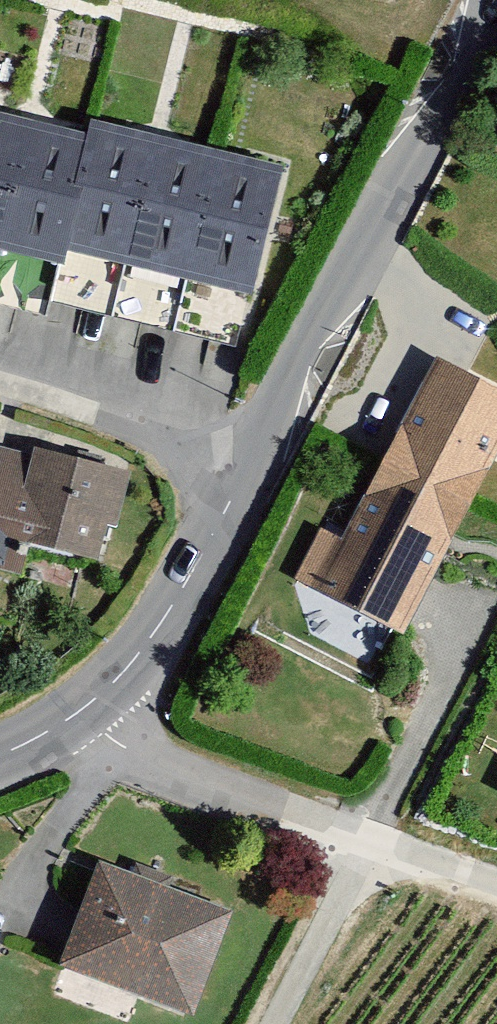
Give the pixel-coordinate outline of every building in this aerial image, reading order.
[(0,125),(0,237),(25,131),(0,125)] [(25,131),(0,237),(0,257),(59,271),(62,257),(89,146),(25,131)] [(150,147),(92,133),(89,146),(62,257),(120,271),(150,147)] [(213,162),(150,147),(120,271),(184,286),(213,162)] [(279,178),(213,162),(184,286),(250,302),(279,178)] [(454,381),(357,620),(446,656),(496,531),(496,398),(454,381)] [(1,569),(7,545),(91,564),(98,532),(111,535),(124,477),(33,457),(32,461),(0,454),(0,568),(1,569)] [(99,872),(61,972),(191,1020),(228,921),(99,872)]
